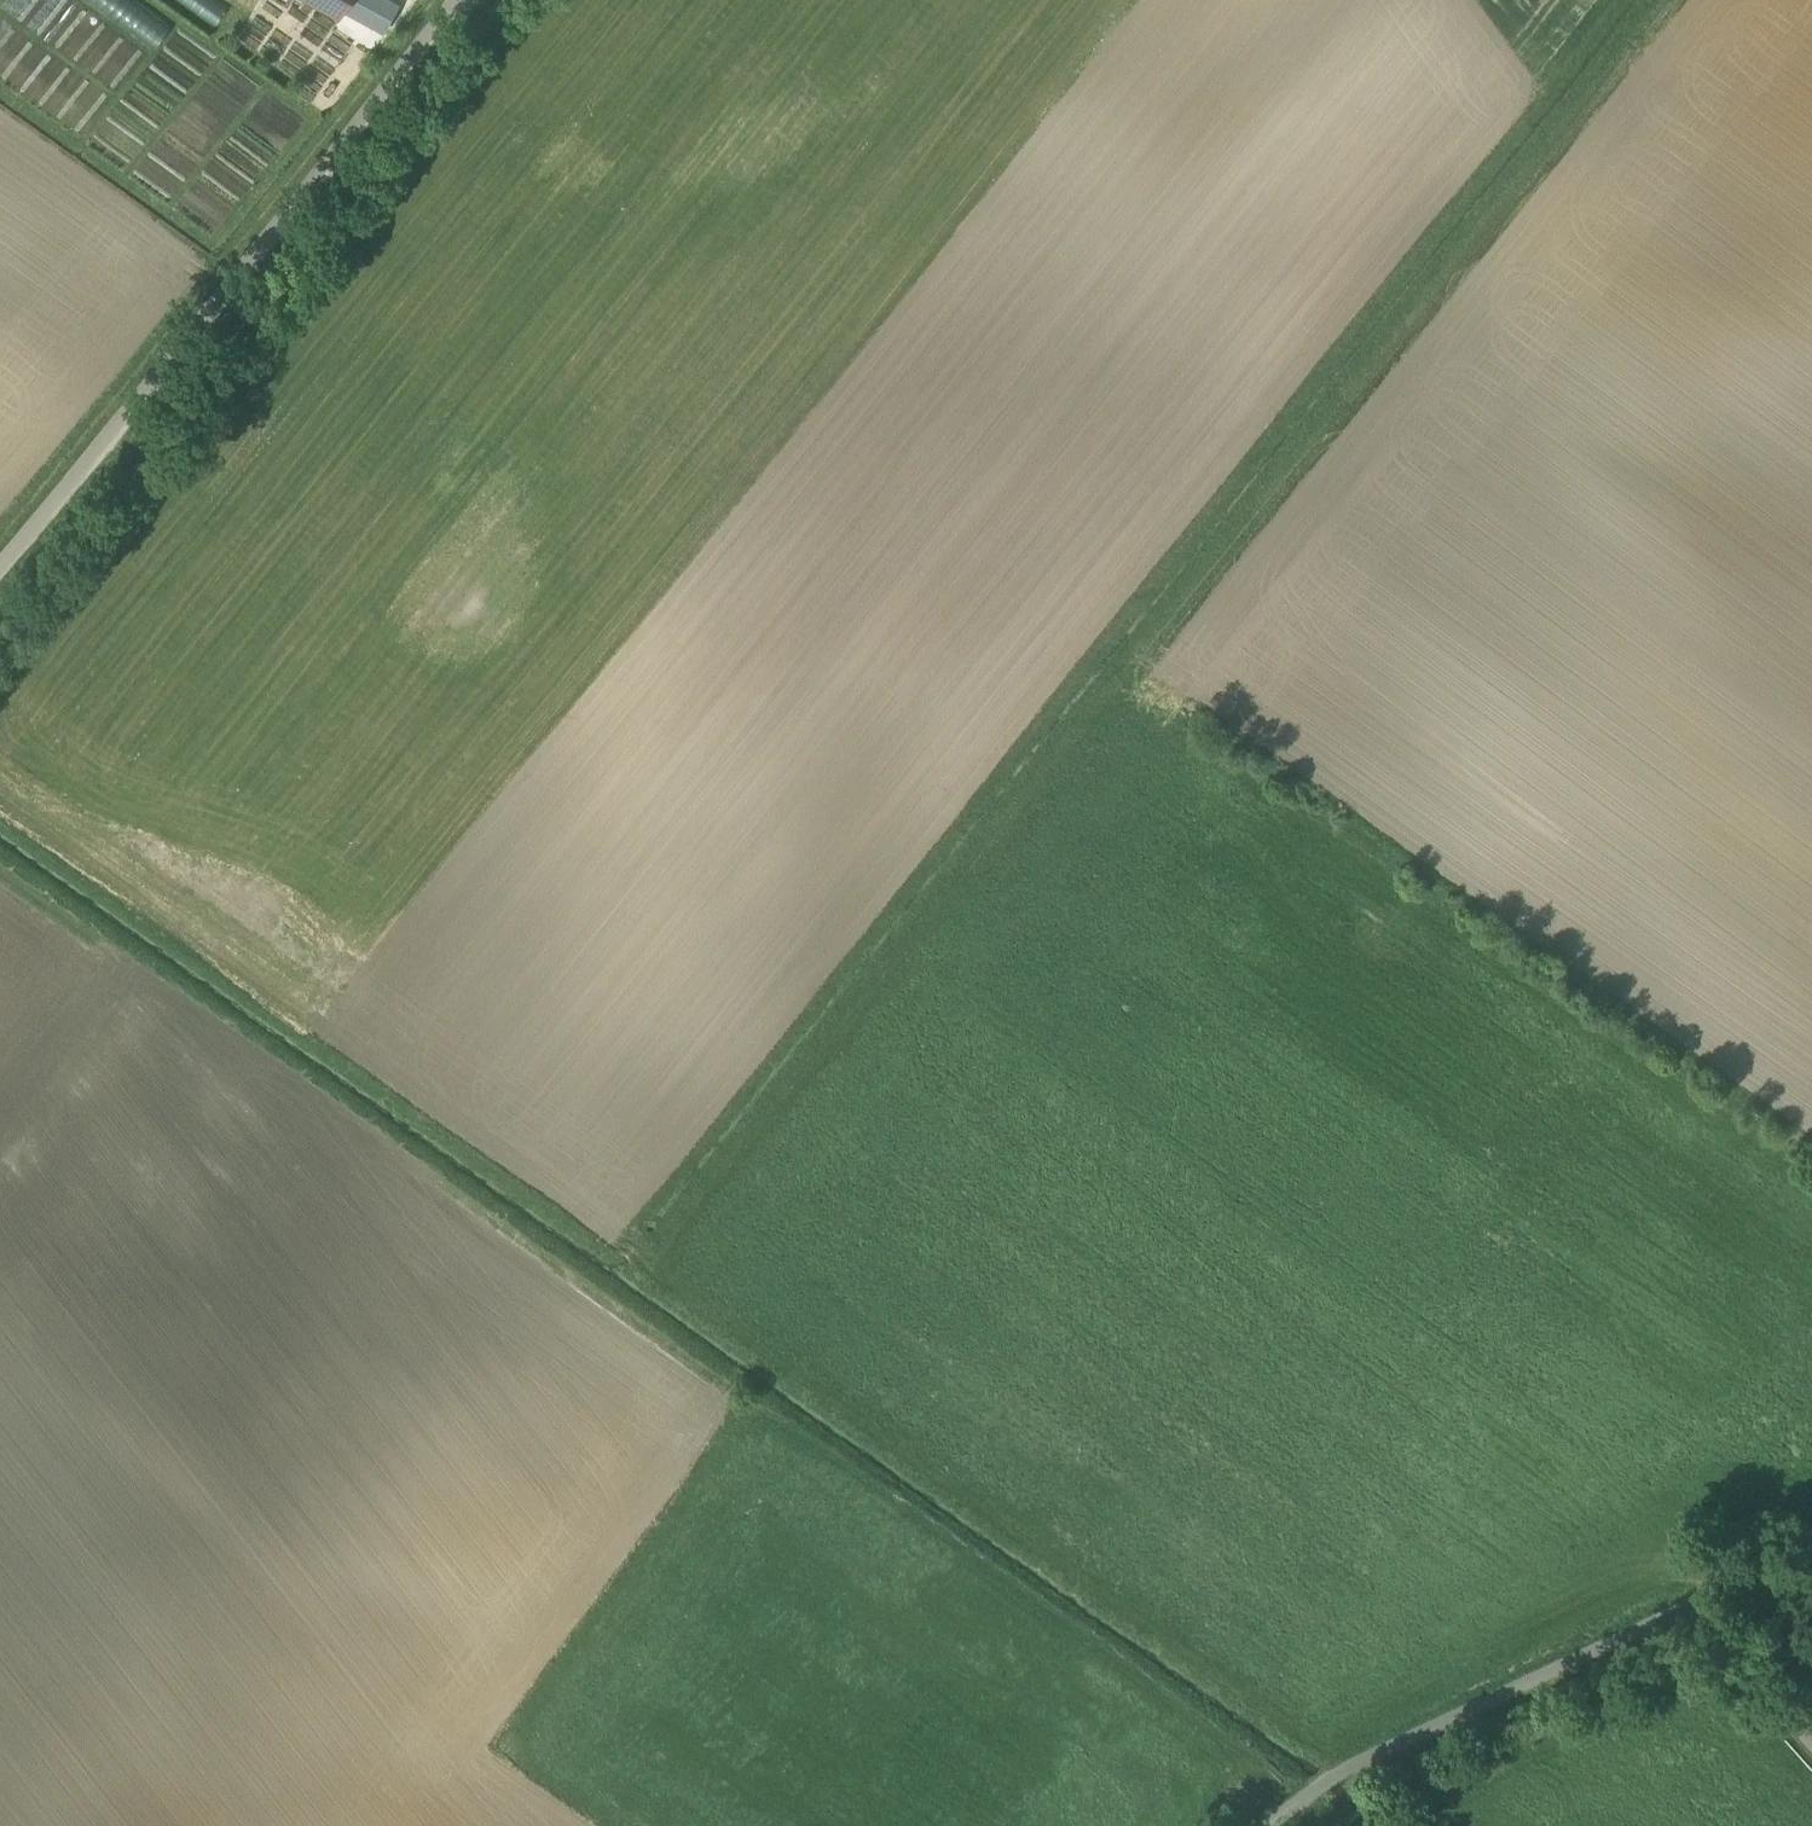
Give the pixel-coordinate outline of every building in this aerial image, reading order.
[(293,11),(301,0),(274,0),(293,11)] [(362,33),(379,0),(302,0),(362,33)]
